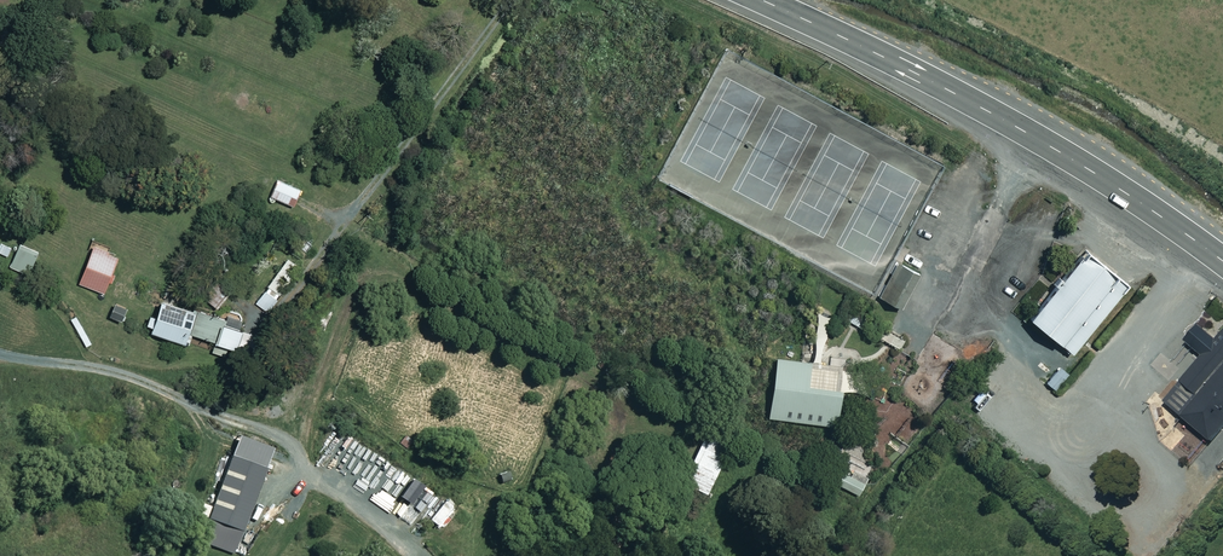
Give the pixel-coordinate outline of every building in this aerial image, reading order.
[(299,189),(276,179),(268,197),(292,207),(299,189)] [(5,258),(11,244),(0,240),(0,257),(5,258)] [(37,252),(18,244),(9,267),(27,274),(37,252)] [(1130,282),(1084,246),(1024,323),(1069,359),(1130,282)] [(116,256),(91,247),(77,284),(103,293),(116,256)] [(298,266),(285,258),(254,303),(267,312),(298,266)] [(918,276),(897,264),(879,297),(900,309),(918,276)] [(229,291),(215,281),(204,296),(218,307),(229,291)] [(192,311),(159,301),(149,331),(182,342),(192,311)] [(125,307),(108,304),(106,317),(123,320),(125,307)] [(239,330),(197,315),(190,333),(233,348),(239,330)] [(257,335),(243,330),(238,348),(252,352),(257,335)] [(1165,411),(1209,447),(1222,431),(1222,342),(1165,411)] [(777,355),(765,419),(829,430),(841,367),(777,355)] [(728,444),(704,433),(681,483),(706,494),(728,444)] [(857,450),(844,445),(830,482),(860,493),(872,461),(855,455),(857,450)] [(264,468),(228,456),(206,518),(241,531),(264,468)] [(449,512),(436,505),(423,528),(437,535),(449,512)]
